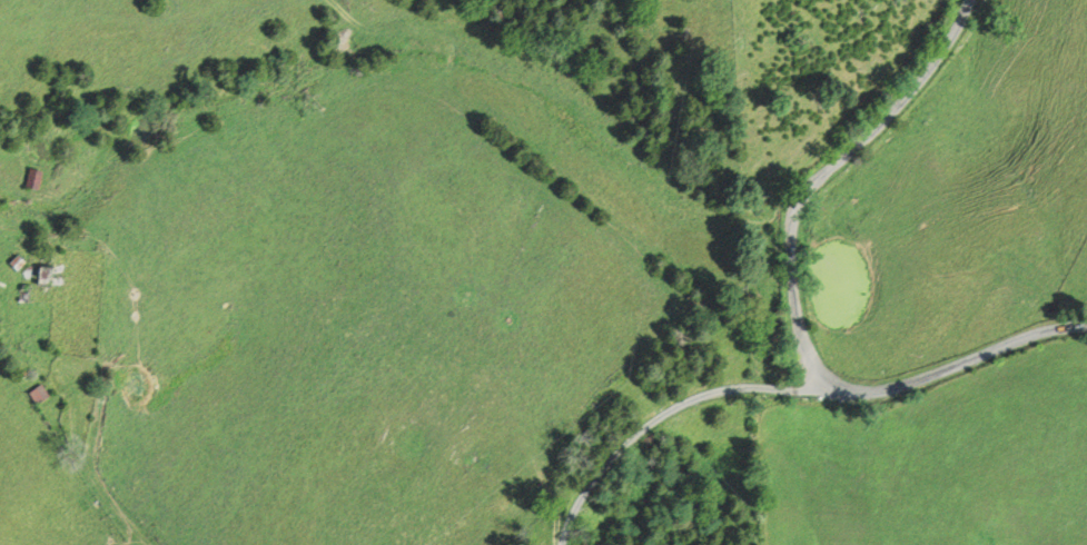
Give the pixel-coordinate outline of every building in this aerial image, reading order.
[(32,168),(46,170),(42,188),(29,186),(32,168)] [(13,264),(21,255),(28,260),(20,269),(13,264)] [(43,265),(58,265),(57,286),(42,285),(43,265)] [(33,396),(42,406),(52,398),(44,387),(33,396)]
